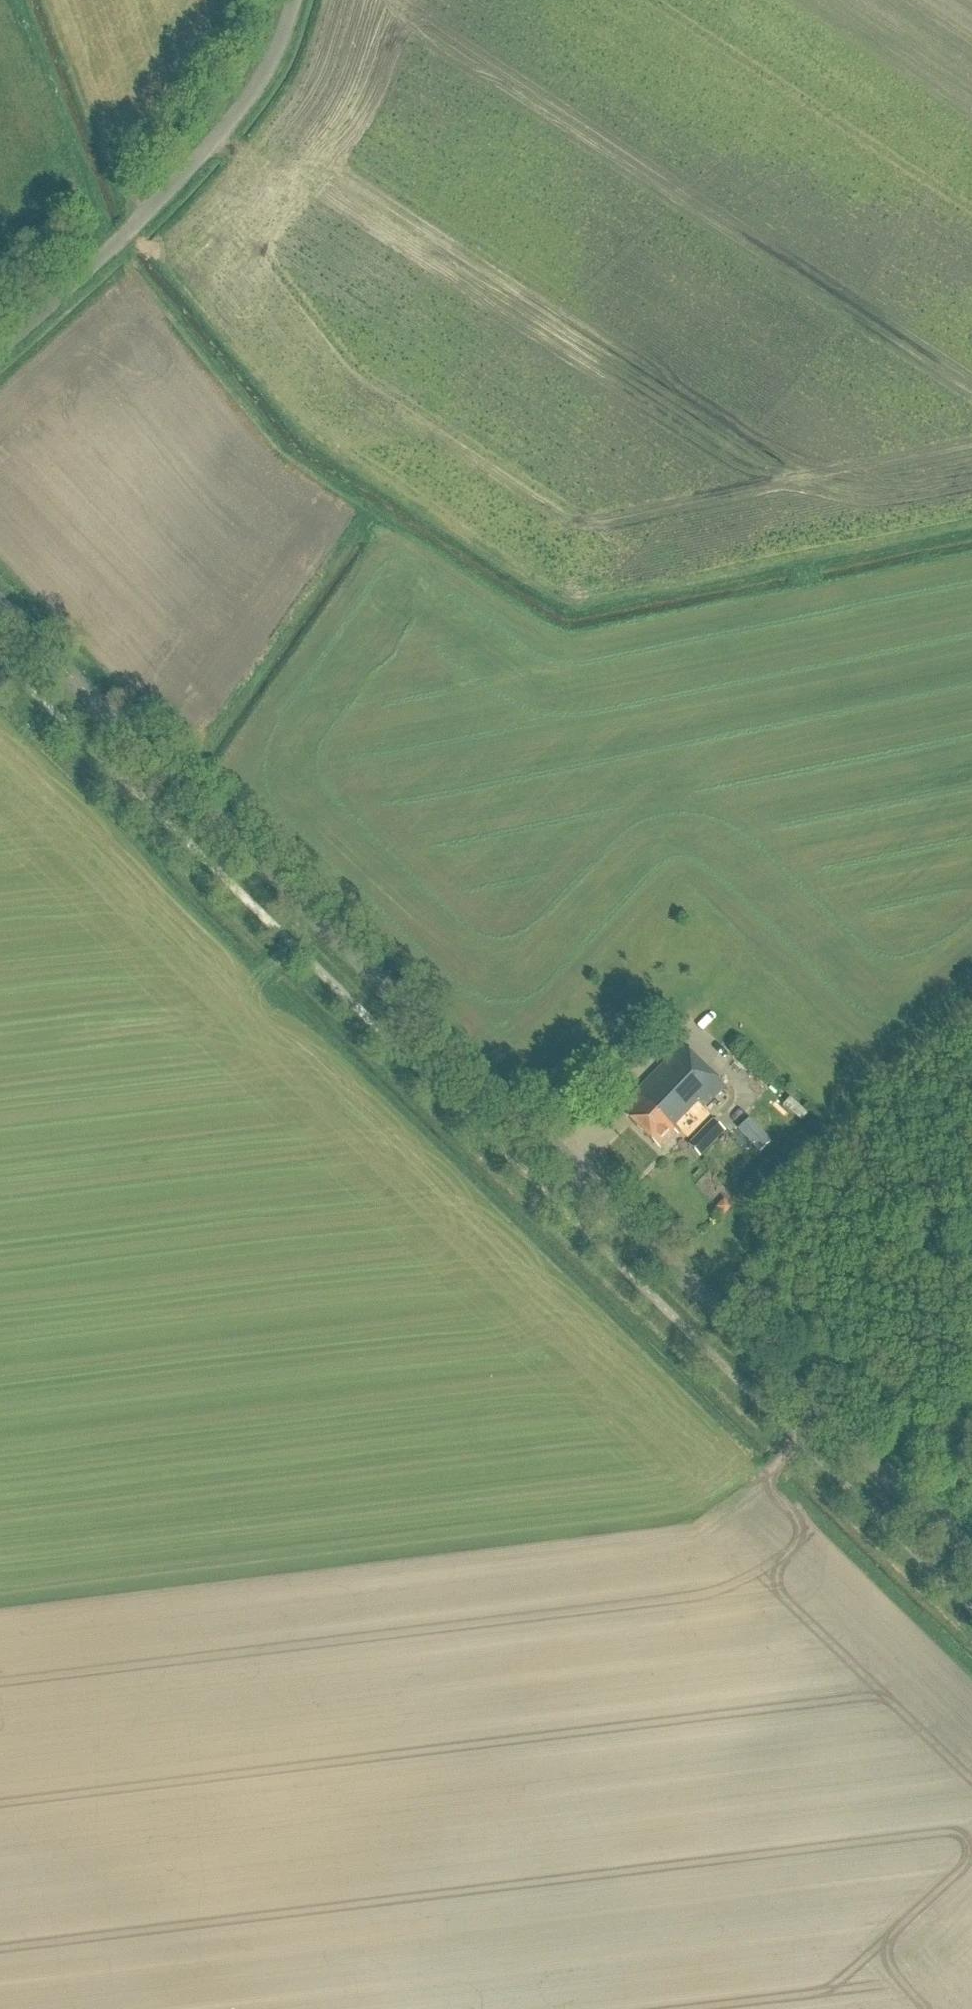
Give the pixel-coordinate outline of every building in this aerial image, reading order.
[(678,1136),(724,1088),(681,1046),(619,1110),(659,1149),(675,1133),(678,1136)] [(703,1159),(727,1133),(715,1121),(690,1147),(703,1159)]
